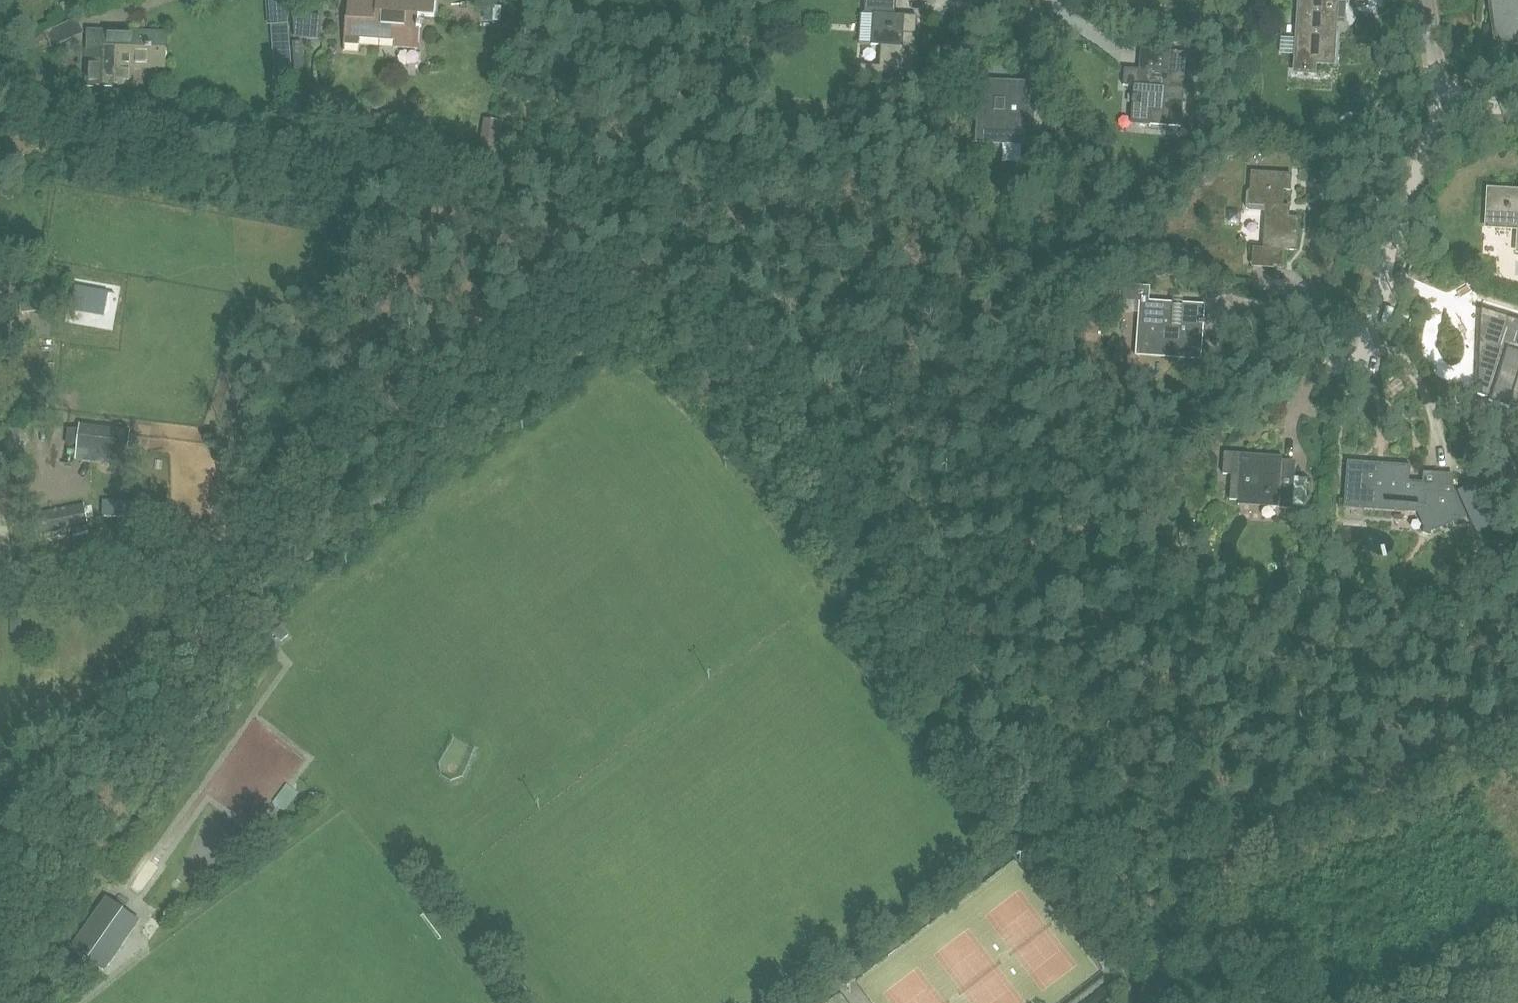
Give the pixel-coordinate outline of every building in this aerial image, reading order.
[(289,21),(287,0),(267,0),(269,23),(271,22),(289,21)] [(349,19),(345,19),(343,44),(358,46),(359,39),(394,42),(394,49),(418,51),(420,24),(417,24),(418,16),(434,18),(435,0),(348,0),(347,11),(350,11),(349,19)] [(859,82),(900,85),(901,70),(913,70),(917,17),(896,15),(897,0),(865,0),(864,14),(874,14),(872,45),(881,46),(879,67),(860,65),(859,82)] [(1337,0),(1298,0),(1294,73),(1314,74),(1315,63),(1333,64),(1335,19),(1345,20),(1346,2),(1337,1),(1337,0)] [(1493,19),(1498,19),(1495,39),(1517,42),(1517,0),(1495,0),(1493,19)] [(289,21),(271,22),(272,38),(275,75),(292,73),(290,37),(289,21)] [(320,35),(321,23),(298,21),(297,34),(320,35)] [(167,34),(87,31),(86,86),(133,88),(133,67),(166,68),(167,34)] [(1180,126),(1185,56),(1162,54),(1161,68),(1147,67),(1147,71),(1125,70),(1124,86),(1135,86),(1133,110),(1150,111),(1149,124),(1180,126)] [(1033,86),(1021,85),(1009,84),(1009,82),(992,81),(992,84),(980,83),(978,135),(1006,136),(1006,141),(1018,142),(1019,137),(1031,137),(1033,86)] [(1249,210),(1266,211),(1264,249),(1297,251),(1299,218),(1289,218),(1290,207),(1283,206),(1283,190),(1291,191),(1292,175),(1251,172),(1249,205),(1246,207),(1249,210)] [(1487,190),(1485,226),(1517,229),(1516,252),(1517,252),(1517,192),(1487,190)] [(1262,270),(1293,268),(1292,254),(1262,256),(1262,270)] [(1121,285),(1120,300),(1140,301),(1137,354),(1200,359),(1202,338),(1178,337),(1180,303),(1149,301),(1150,287),(1121,285)] [(36,304),(22,305),(22,312),(36,311),(36,304)] [(1485,311),(1480,328),(1493,332),(1476,385),(1517,398),(1517,321),(1485,311)] [(131,430),(80,424),(76,460),(127,466),(131,430)] [(1239,501),(1238,505),(1291,509),(1293,488),(1280,487),(1282,456),(1224,452),(1222,474),(1231,475),(1229,500),(1239,501)] [(1363,505),(1363,506),(1407,509),(1407,512),(1419,513),(1424,526),(1421,533),(1429,536),(1431,529),(1459,517),(1460,519),(1461,519),(1451,494),(1421,492),(1421,483),(1408,482),(1409,466),(1383,464),(1383,468),(1347,465),(1347,461),(1346,461),(1343,507),(1344,507),(1344,503),(1363,505)] [(296,787),(281,807),(293,816),(308,796),(296,787)] [(107,897),(74,947),(105,970),(124,943),(108,932),(124,908),(107,897)]
